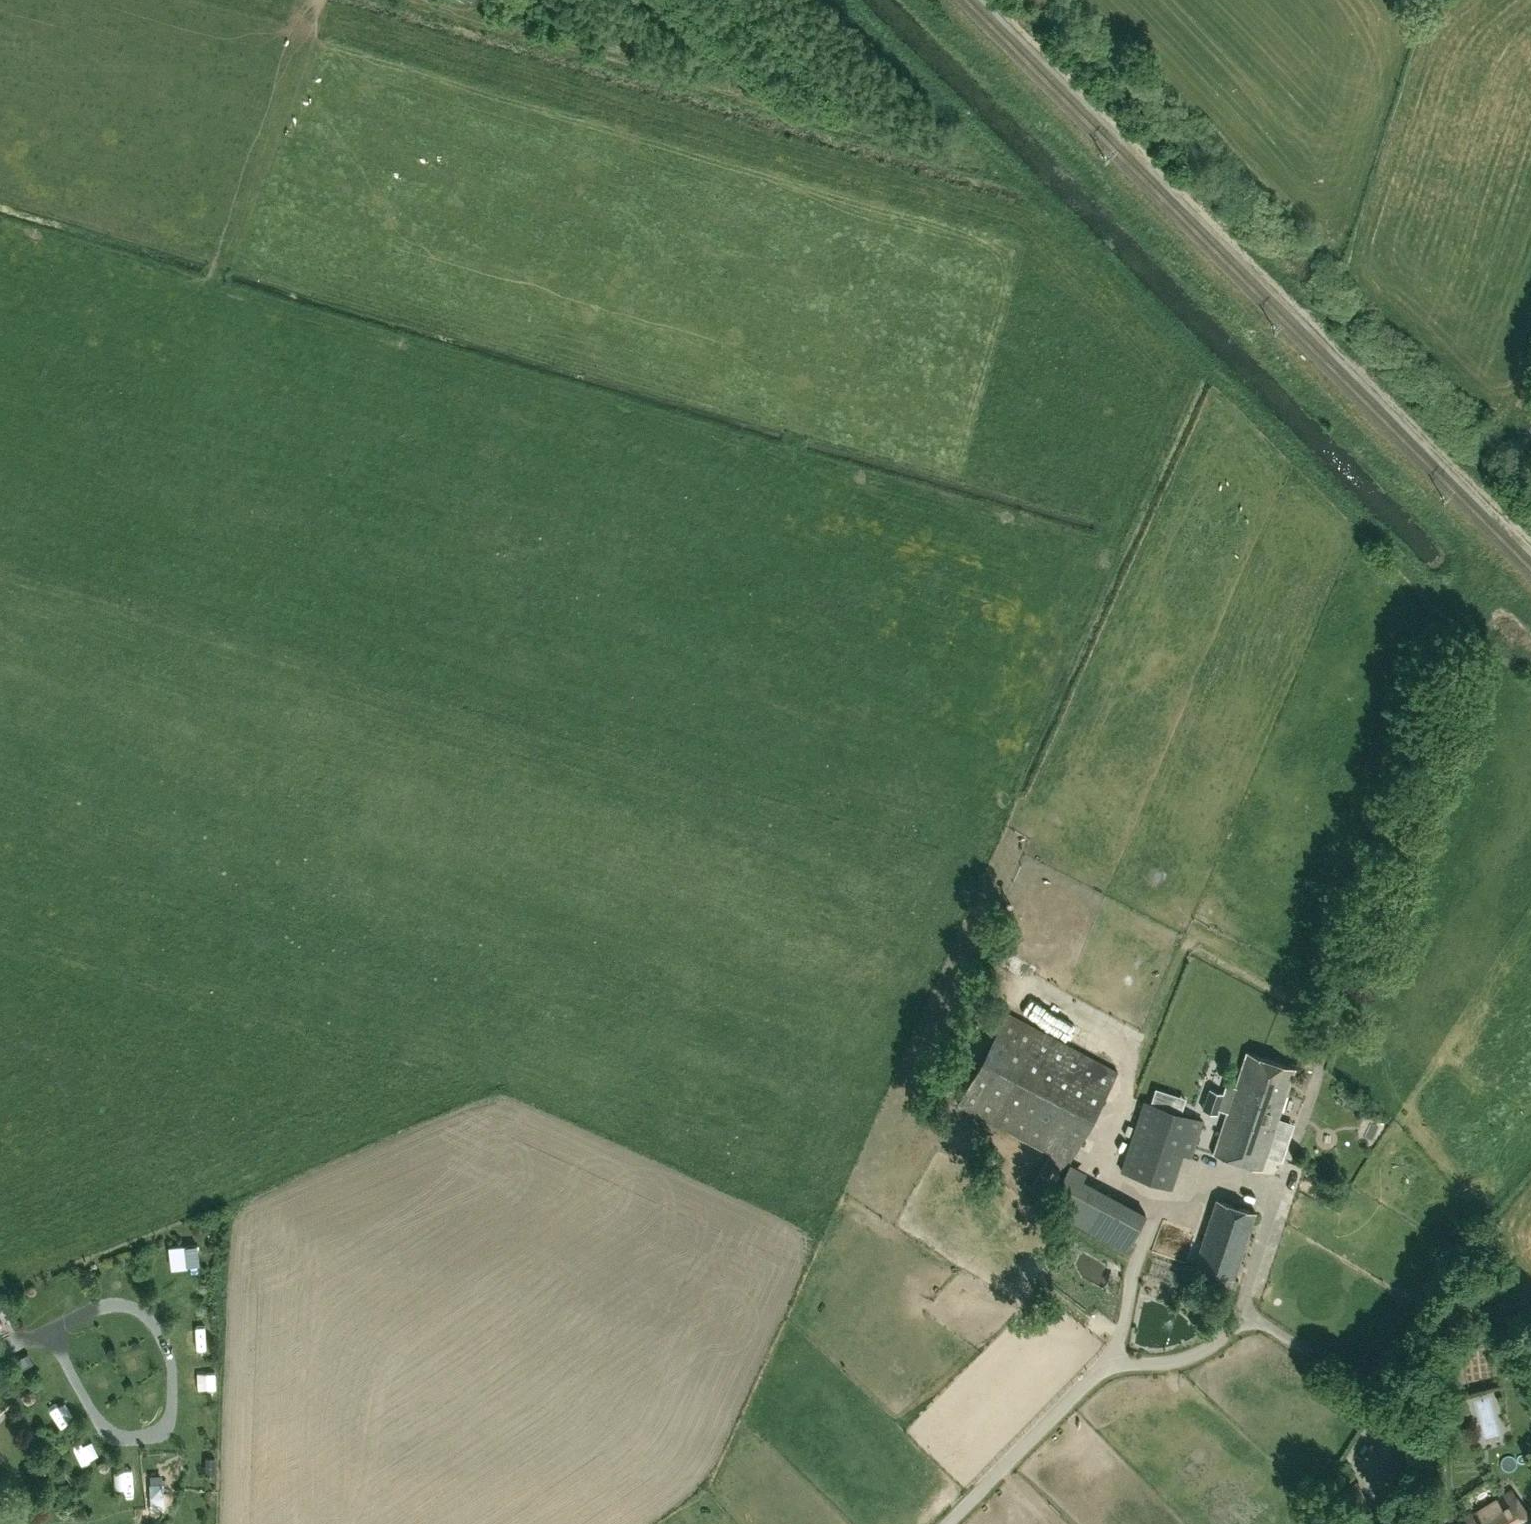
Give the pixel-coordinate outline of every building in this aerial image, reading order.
[(1126,1249),(1145,1213),(1083,1179),(1087,1172),(1068,1162),(1117,1071),(1007,1011),(958,1103),(1002,1127),(984,1161),(1051,1198),(1047,1206),(1126,1249)] [(1228,1083),(1225,1093),(1210,1088),(1204,1110),(1218,1114),(1222,1103),(1229,1105),(1213,1153),(1262,1169),(1295,1067),(1247,1051),(1235,1086),(1228,1083)] [(1200,1119),(1143,1100),(1120,1169),(1159,1182),(1170,1148),(1189,1154),(1200,1119)] [(1234,1278),(1256,1211),(1217,1198),(1195,1265),(1234,1278)] [(1492,1430),(1507,1426),(1497,1389),(1482,1392),(1492,1430)] [(1456,1523),(1530,1523),(1530,1518),(1511,1489),(1456,1523)]
